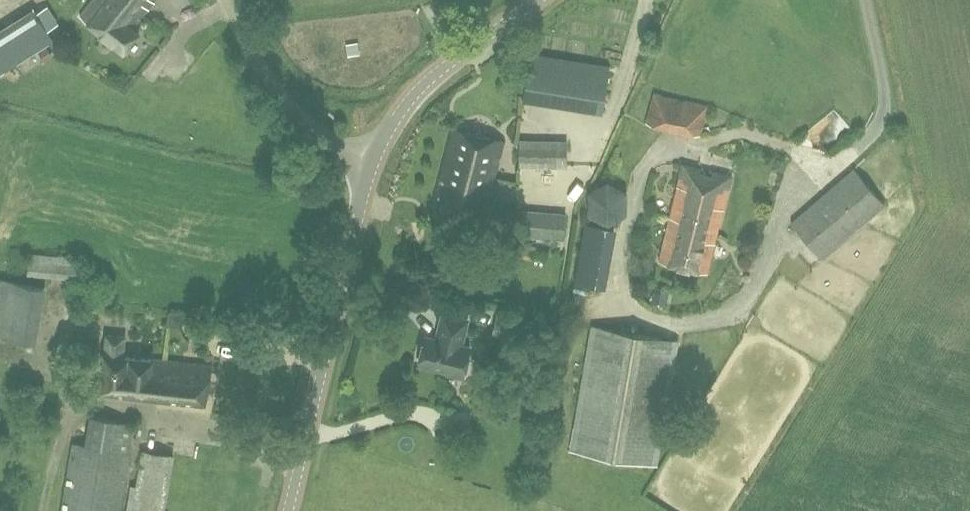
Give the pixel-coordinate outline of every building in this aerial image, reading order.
[(142,16),(133,9),(136,4),(131,0),(95,0),(81,17),(125,52),(140,33),(133,28),(142,16)] [(142,16),(155,0),(131,0),(136,4),(133,9),(142,16)] [(190,19),(199,2),(195,0),(181,0),(176,11),(190,19)] [(33,7),(0,28),(0,74),(54,40),(33,7)] [(602,68),(525,69),(525,102),(602,102),(602,68)] [(678,130),(688,100),(664,95),(664,93),(655,91),(646,123),(678,130)] [(688,100),(678,130),(701,136),(708,105),(688,100)] [(474,174),(493,178),(502,141),(454,130),(444,172),(473,179),(474,174)] [(567,141),(519,140),(519,167),(566,168),(567,141)] [(670,218),(718,230),(732,176),(713,171),(711,182),(699,179),(702,168),(684,164),(670,218)] [(822,260),(887,204),(854,168),(791,222),(822,260)] [(483,219),(493,178),(474,174),(473,179),(444,172),(435,207),(483,219)] [(518,209),(517,219),(508,218),(507,236),(563,241),(566,213),(518,209)] [(590,218),(583,277),(609,280),(616,221),(590,218)] [(707,273),(718,230),(670,218),(659,261),(707,273)] [(478,236),(472,261),(485,264),(491,239),(478,236)] [(33,266),(74,267),(74,258),(33,257),(33,266)] [(462,346),(468,320),(443,314),(437,340),(426,337),(419,364),(445,370),(444,373),(464,378),(471,348),(462,346)] [(657,464),(678,340),(592,326),(571,449),(657,464)] [(160,378),(162,361),(123,356),(125,337),(108,336),(102,391),(159,397),(161,378),(160,378)] [(161,378),(159,397),(204,402),(213,366),(162,361),(160,378),(161,378)] [(135,423),(92,416),(87,445),(74,442),(62,510),(120,510),(135,423)] [(139,509),(166,509),(168,455),(141,454),(139,509)]
